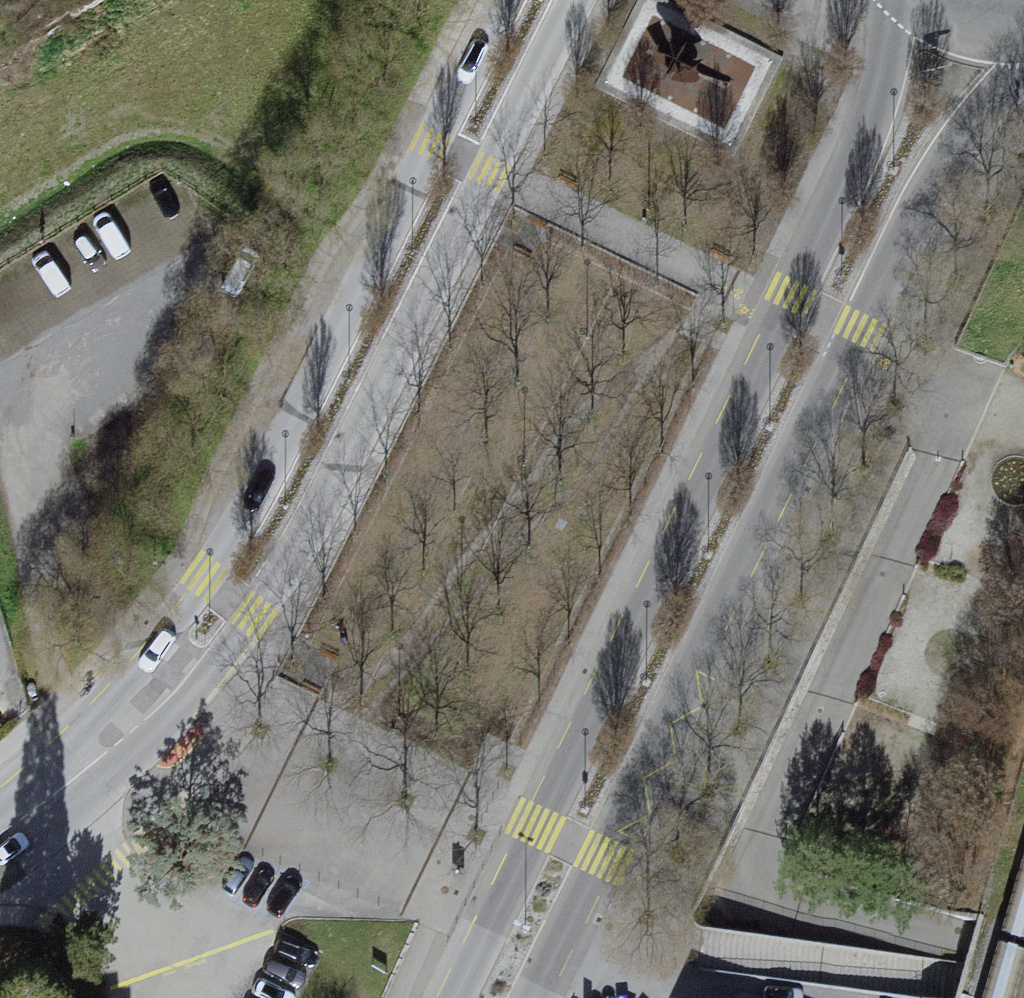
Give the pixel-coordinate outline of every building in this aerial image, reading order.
[(722,94),(730,40),(696,34),(687,89),(722,94)]
